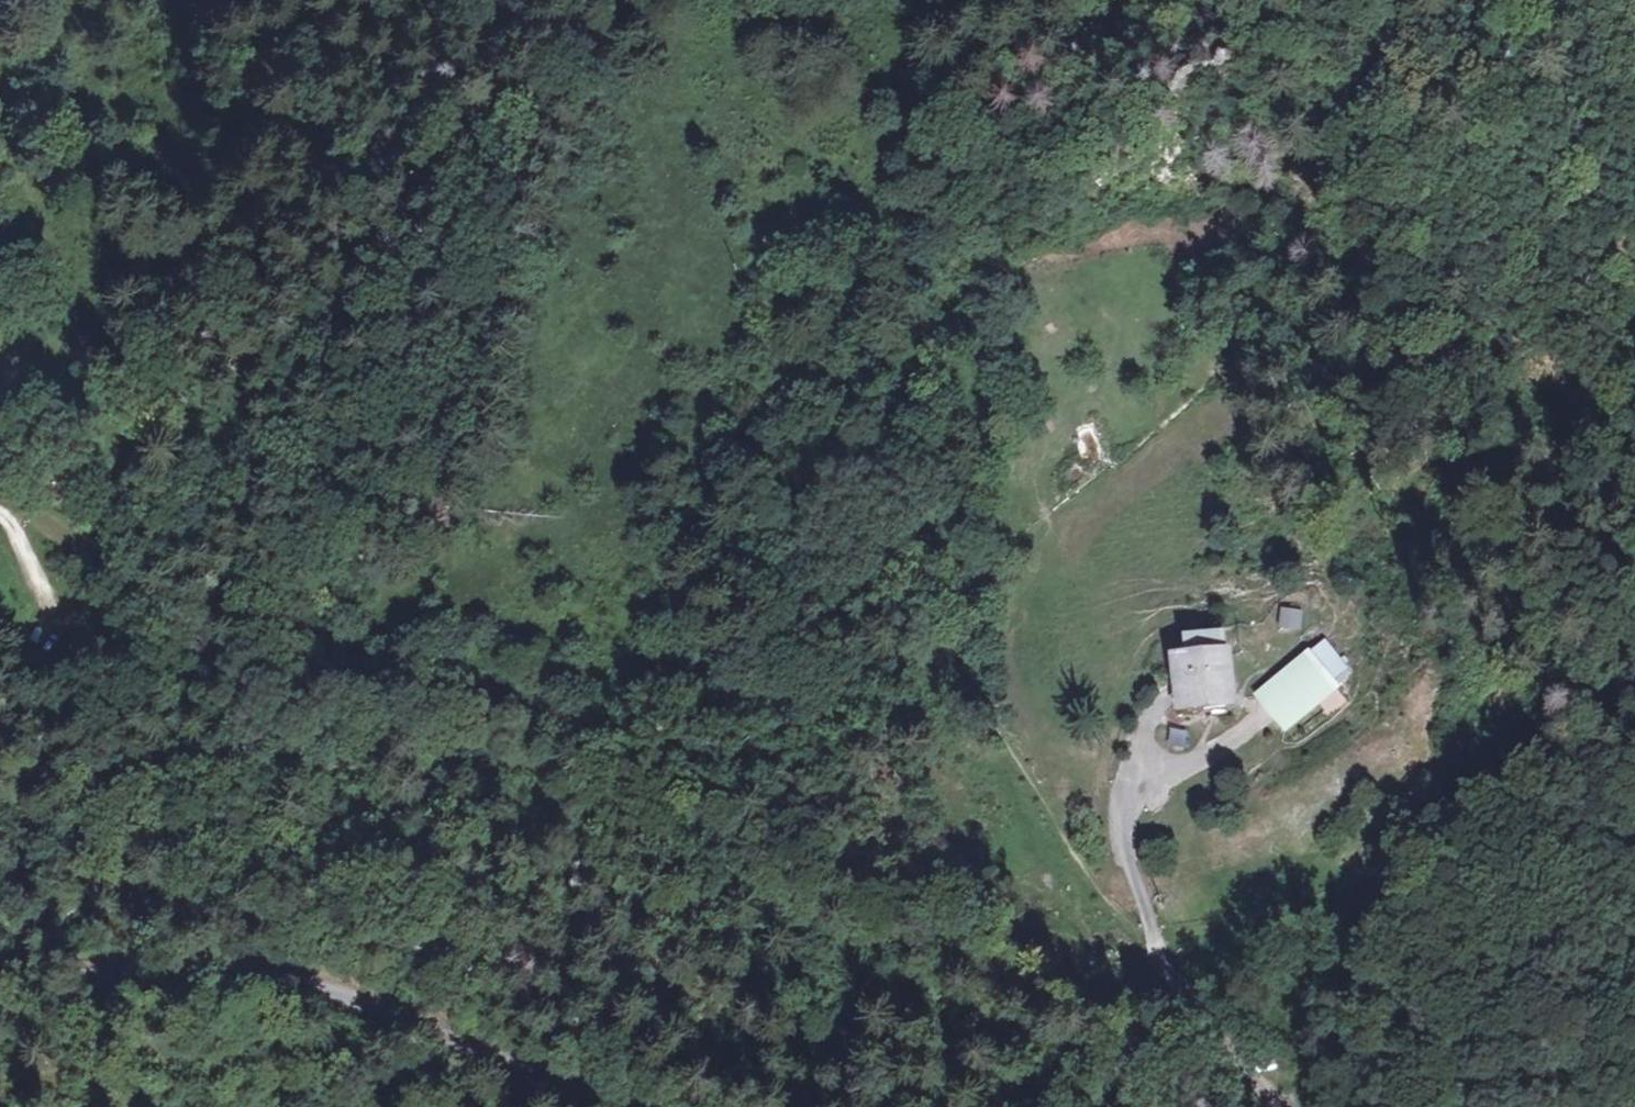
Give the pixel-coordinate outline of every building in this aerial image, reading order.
[(1304,617),(1281,614),(1278,636),(1301,639),(1304,617)] [(1176,720),(1240,714),(1234,654),(1226,655),(1224,639),(1183,643),(1184,659),(1170,660),(1176,720)] [(1309,654),(1254,698),(1282,735),(1351,685),(1339,673),(1349,665),(1324,643),(1309,654)]
